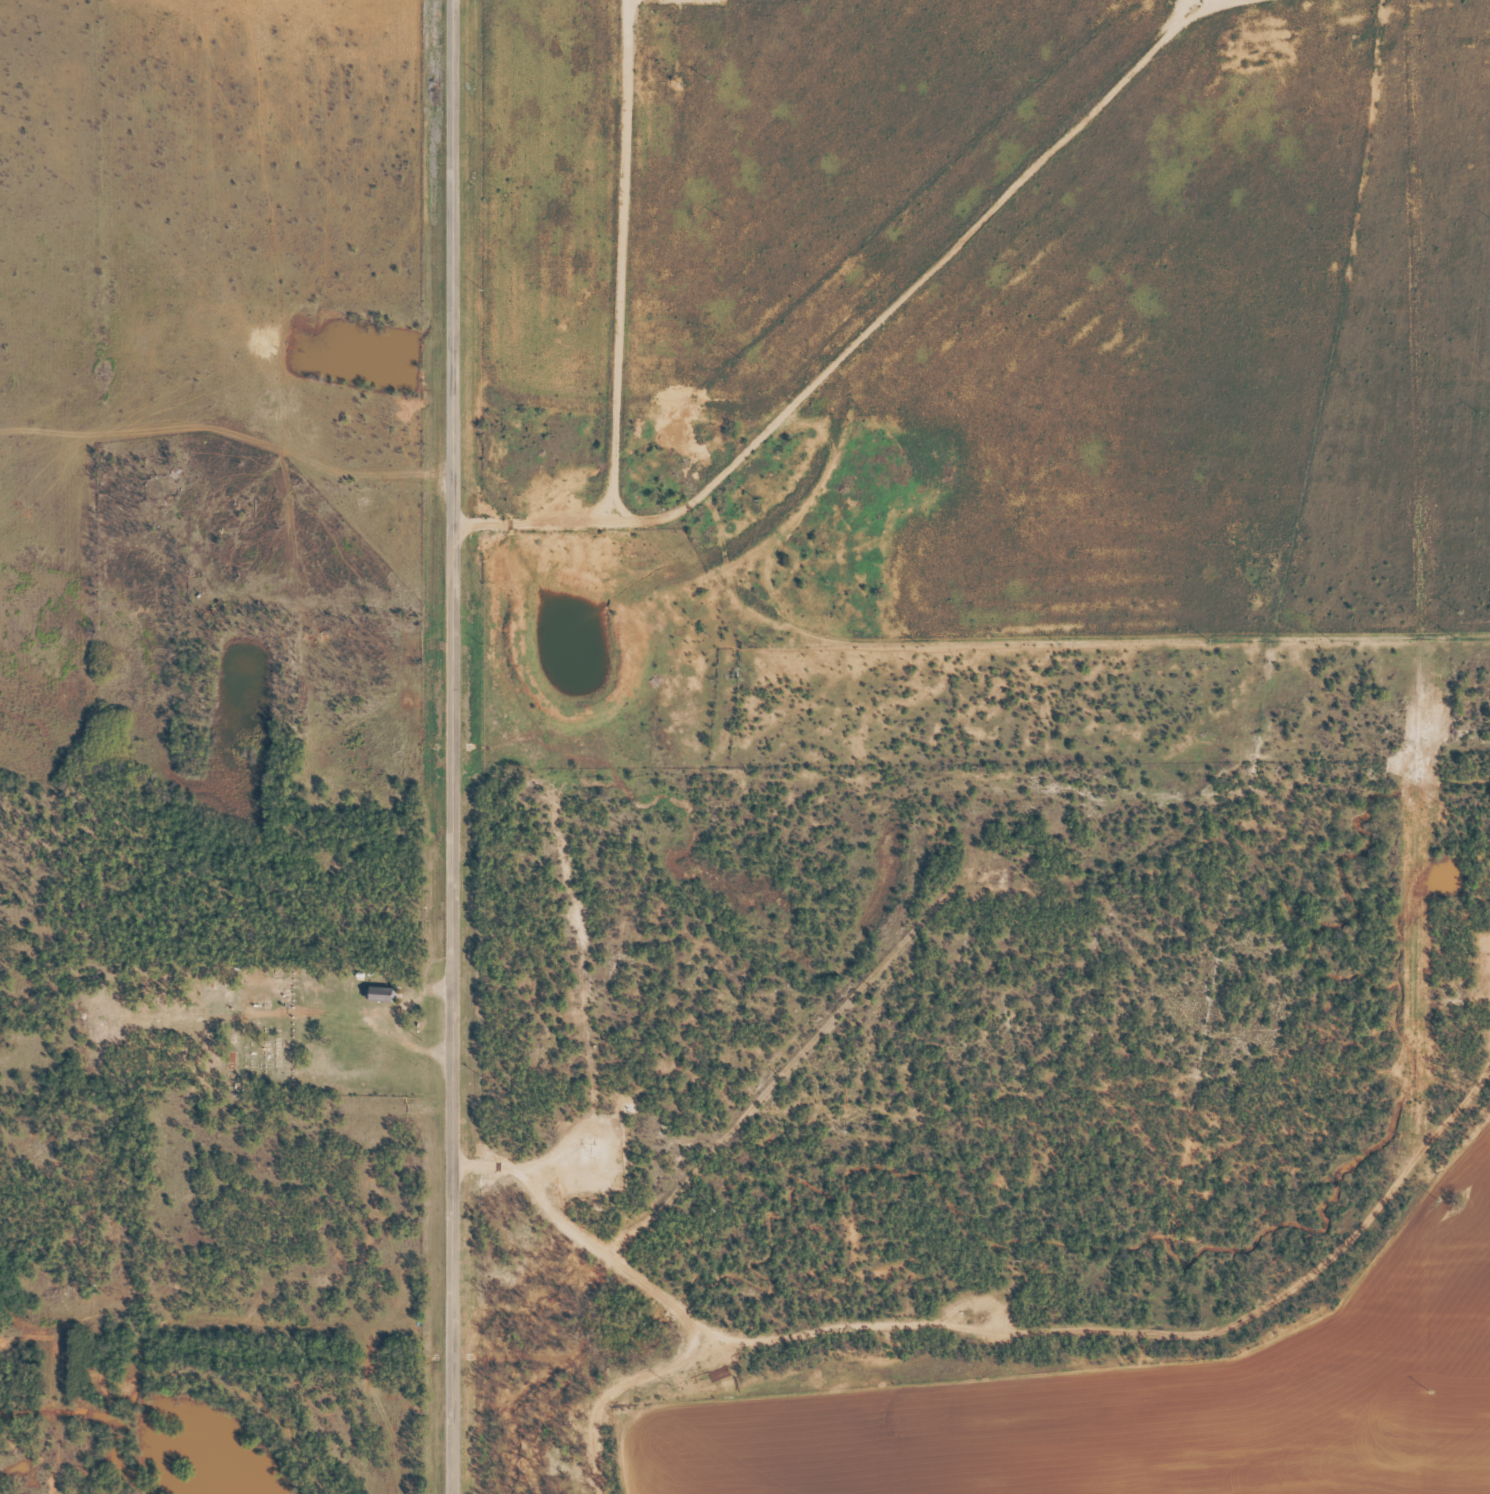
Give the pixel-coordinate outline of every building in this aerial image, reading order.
[(390,987),(365,987),(365,1001),(390,1001),(390,987)]
